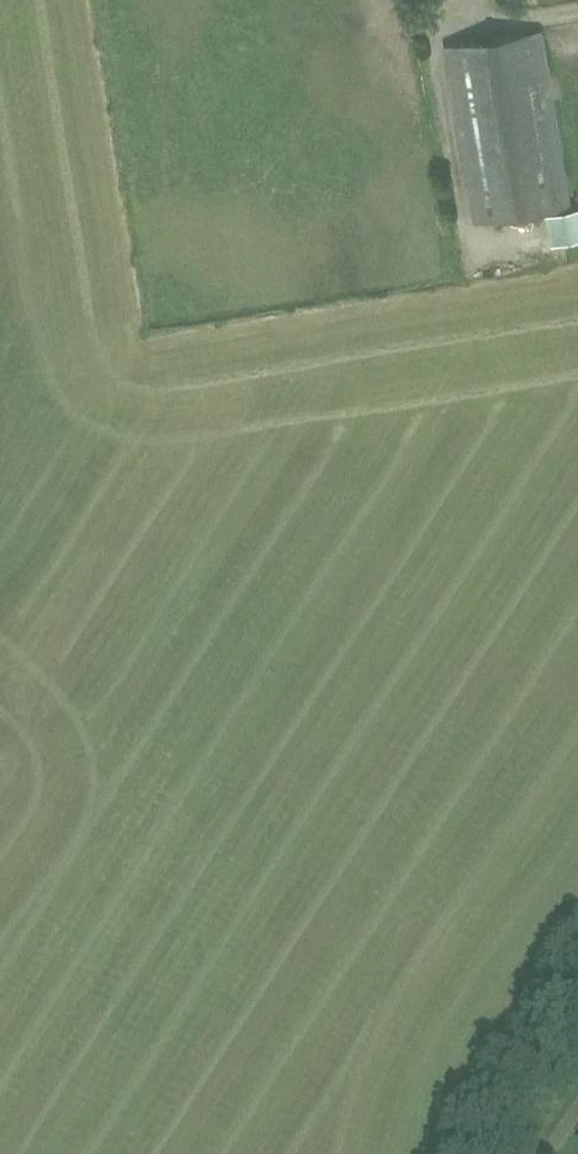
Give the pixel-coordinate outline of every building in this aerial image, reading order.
[(473,221),(570,205),(540,30),(444,46),(473,221)]
